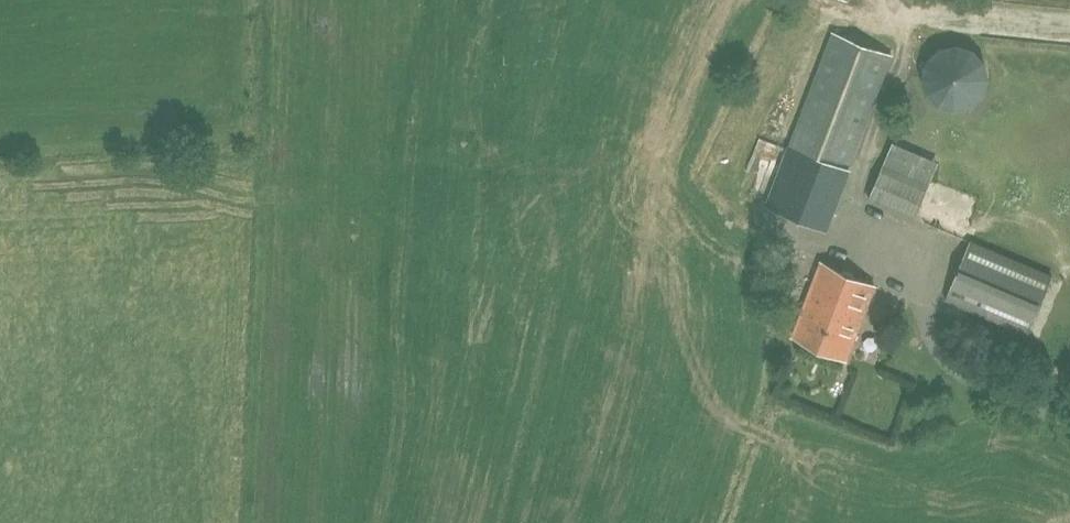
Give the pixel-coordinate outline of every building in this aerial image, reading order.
[(828,231),(894,54),(832,30),(765,206),(828,231)] [(971,109),(979,103),(984,94),(986,84),(985,74),(981,65),(974,57),(965,53),(955,51),(945,53),(936,58),(929,66),(925,76),(925,86),(928,96),(934,104),(942,110),(952,113),(962,112),(971,109)] [(893,141),(868,200),(914,221),(939,162),(893,141)] [(1029,330),(1053,273),(972,240),(947,298),(1029,330)] [(793,336),(846,359),(875,285),(822,262),(793,336)]
